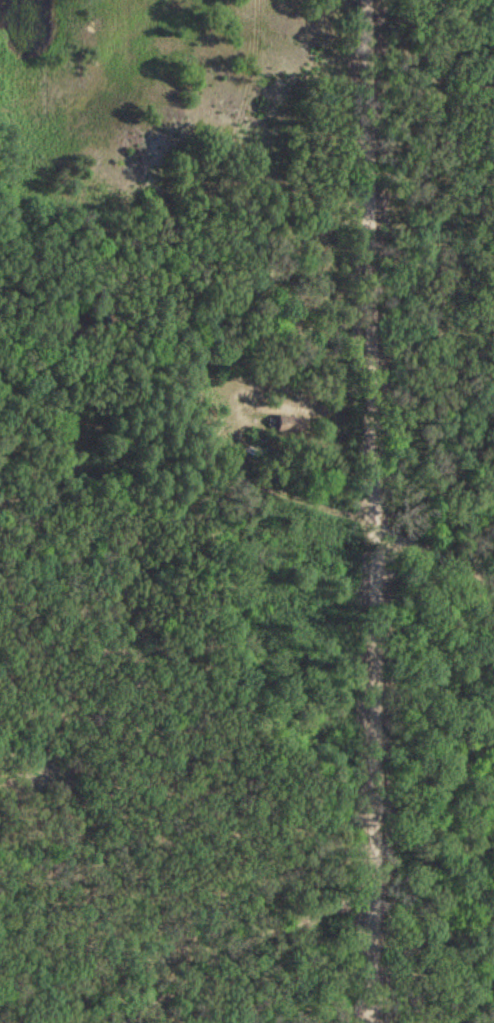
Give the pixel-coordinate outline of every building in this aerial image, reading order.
[(302,432),(301,417),(277,418),(278,433),(302,432)]
